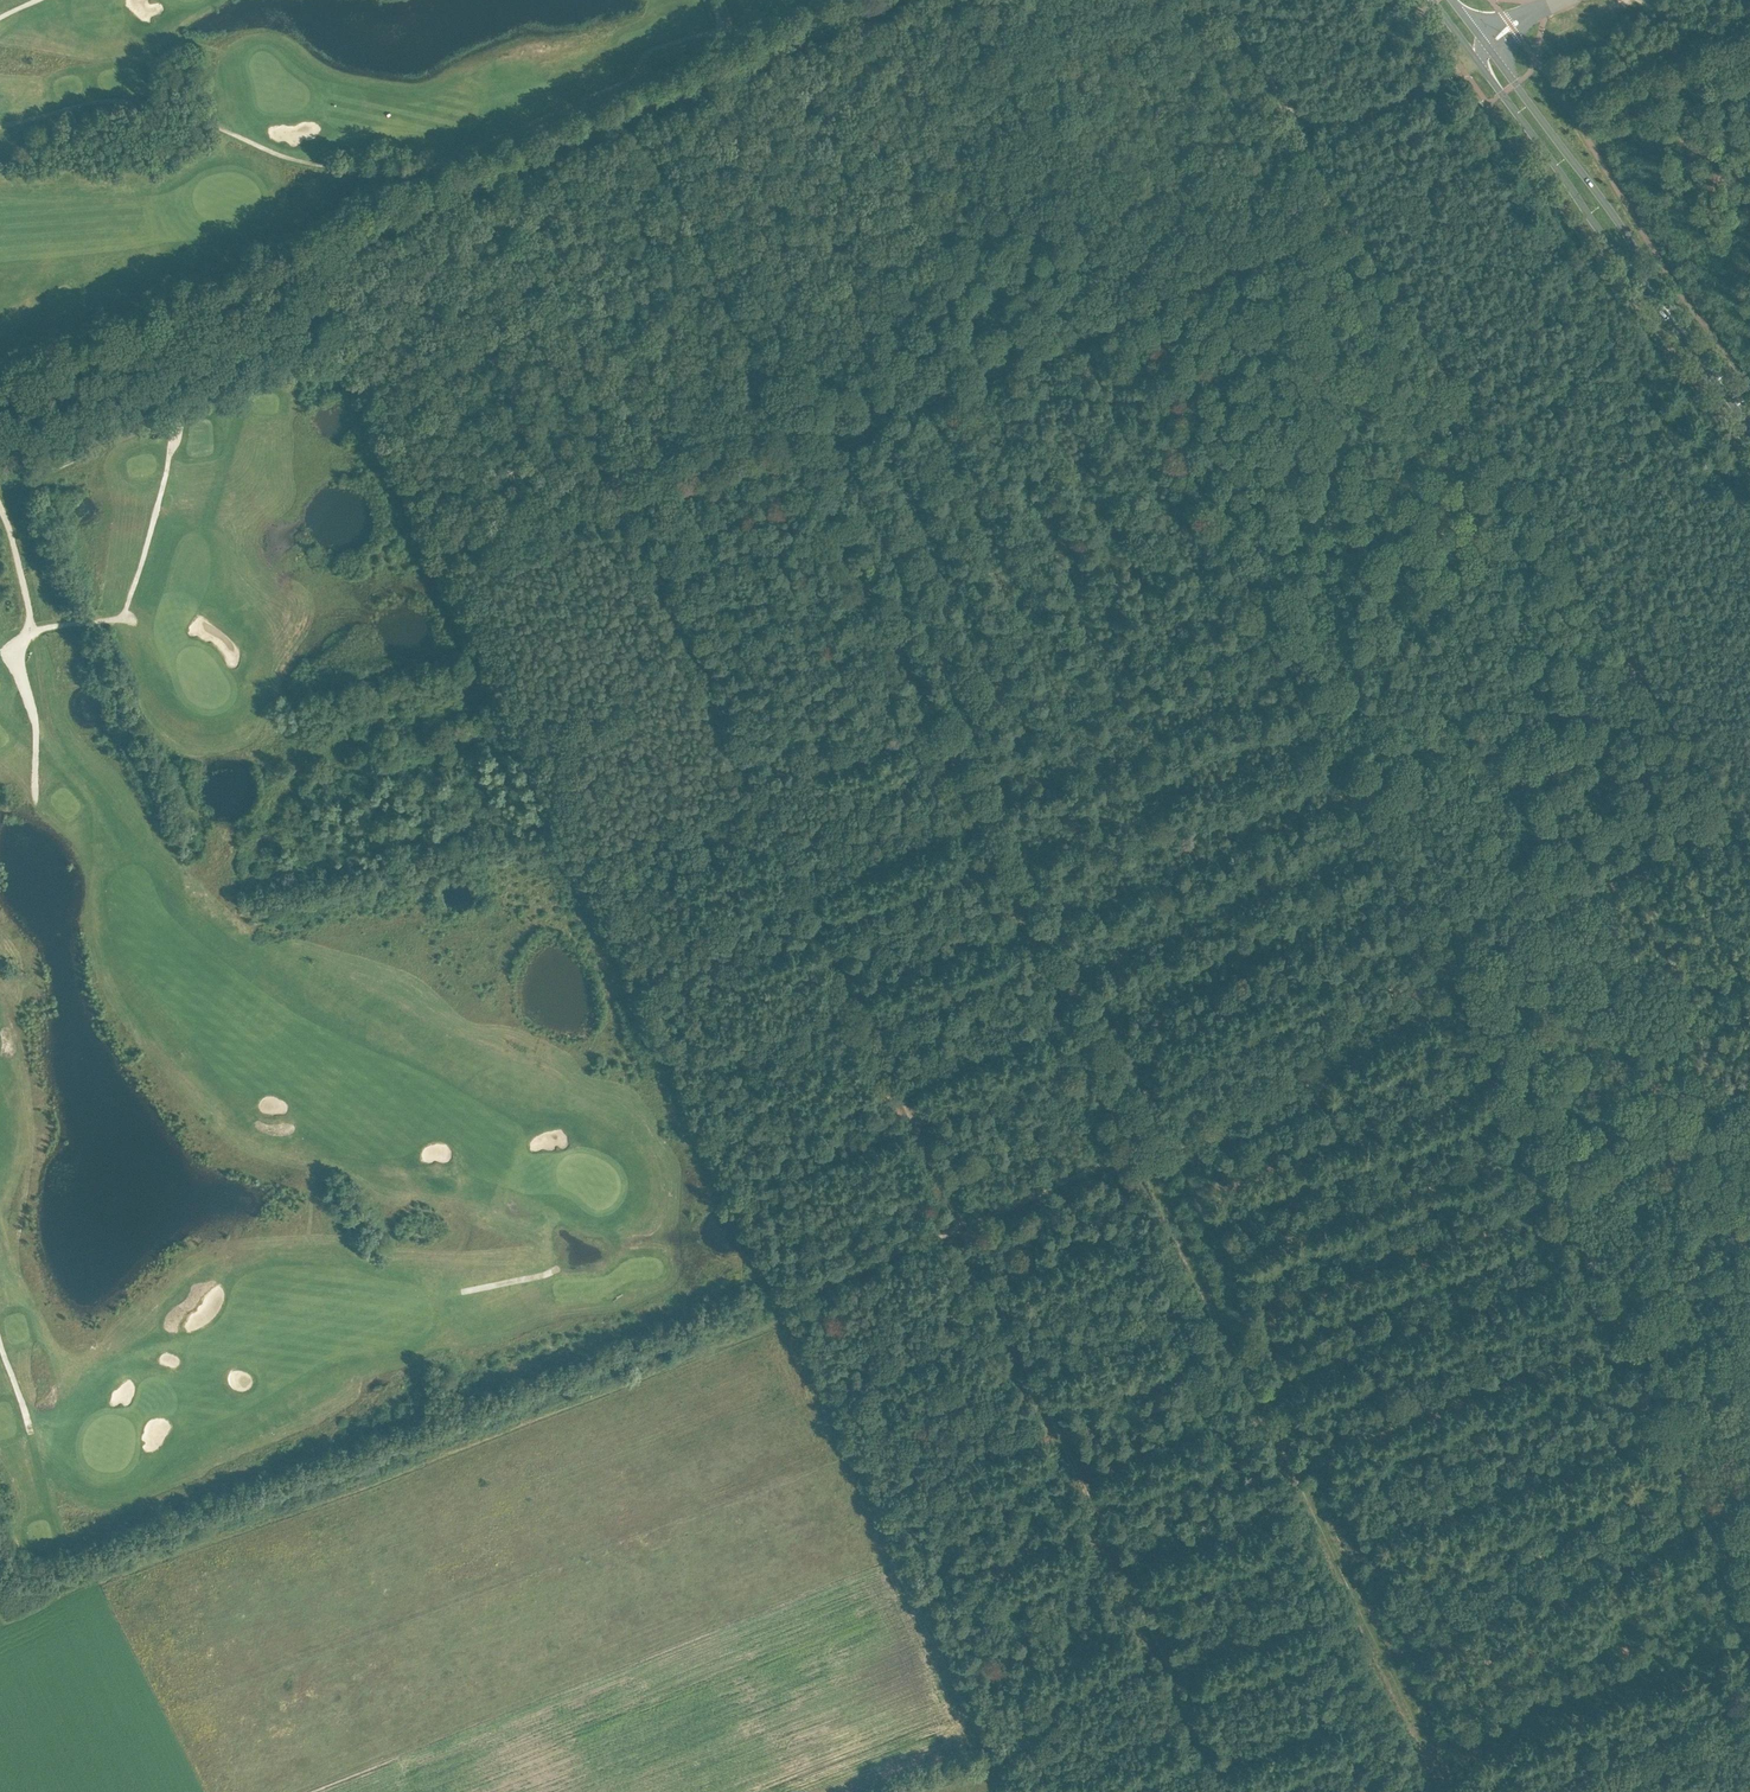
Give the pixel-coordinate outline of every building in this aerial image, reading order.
[(730,27),(720,31),(724,43),(735,39),(730,27)] [(40,458),(30,462),(33,470),(43,466),(40,458)] [(361,1230),(354,1232),(357,1240),(364,1237),(361,1230)]
